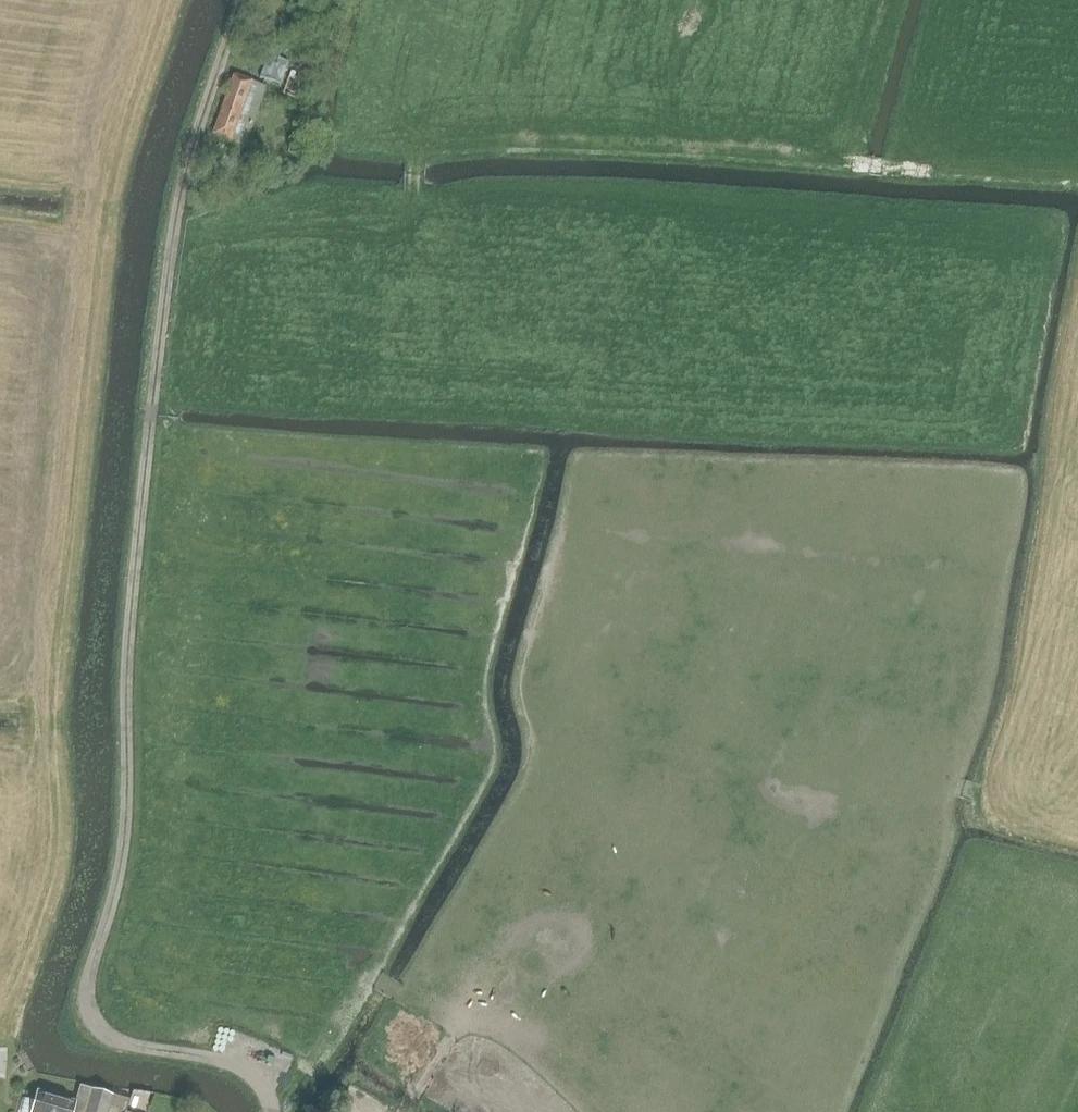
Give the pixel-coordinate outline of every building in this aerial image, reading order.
[(270,44),(259,78),(280,85),(288,62),(277,58),(281,47),(270,44)] [(265,87),(233,75),(211,133),(243,145),(265,87)] [(282,94),(295,98),(301,79),(288,75),(282,94)] [(298,134),(291,132),(287,152),(299,154),(304,131),(299,130),(298,134)] [(111,1095),(79,1086),(74,1102),(53,1096),(55,1090),(41,1086),(39,1092),(37,1091),(34,1103),(23,1099),(19,1111),(106,1111),(111,1095)] [(111,1095),(106,1111),(125,1111),(129,1101),(111,1095)]
